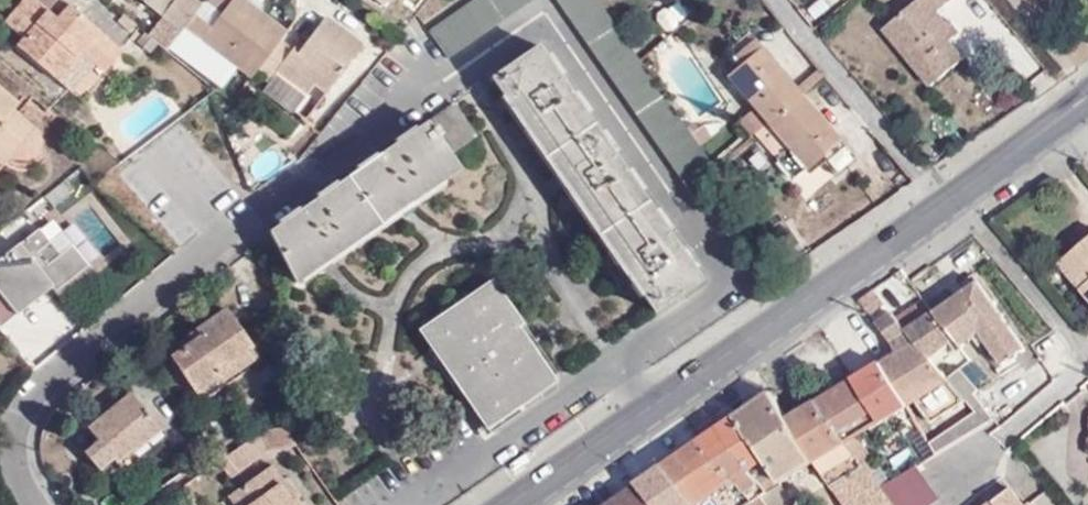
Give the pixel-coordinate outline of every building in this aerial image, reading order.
[(17,46),(58,78),(79,52),(103,69),(122,47),(70,4),(59,18),(38,0),(24,0),(6,22),(24,38),(17,46)] [(65,0),(38,0),(59,18),(70,4),(65,0)] [(182,32),(187,25),(201,6),(194,0),(142,0),(182,32)] [(254,74),(260,67),(281,41),(287,32),(246,0),(235,0),(214,27),(205,39),(200,44),(222,62),(229,54),(254,74)] [(431,30),(439,42),(404,66),(414,81),(531,0),(473,0),(431,30)] [(723,179),(715,168),(699,146),(686,126),(641,60),(599,0),(559,0),(597,52),(697,196),(723,179)] [(964,58),(950,39),(941,28),(947,23),(937,11),(952,0),(923,0),(887,29),(931,84),(964,58)] [(196,13),(187,25),(205,39),(214,27),(196,13)] [(298,53),(294,50),(281,41),(260,67),(273,77),(278,71),(307,93),(315,83),(324,92),(360,43),(325,17),(303,45),(298,53)] [(960,32),(950,21),(947,23),(941,28),(950,39),(960,32)] [(750,32),(727,51),(731,57),(741,49),(749,58),(763,47),(750,32)] [(303,45),(300,42),(294,50),(298,53),(303,45)] [(492,78),(611,249),(654,313),(700,280),(588,117),(539,46),(492,78)] [(739,67),(730,75),(757,108),(769,123),(802,95),(763,47),(749,58),(741,49),(731,57),(739,67)] [(307,93),(278,71),(273,77),(267,86),(307,115),(324,92),(315,83),(307,93)] [(13,153),(22,158),(31,157),(37,153),(41,146),(42,139),(37,130),(14,110),(18,103),(0,87),(0,142),(13,153)] [(840,140),(802,95),(769,123),(790,149),(806,168),(840,140)] [(362,168),(271,232),(295,281),(458,168),(448,153),(475,134),(454,105),(362,168)] [(757,108),(745,119),(757,133),(769,123),(757,108)] [(697,128),(692,122),(686,126),(699,146),(711,137),(703,124),(697,128)] [(853,156),(840,140),(806,168),(811,172),(823,164),(831,173),(853,156)] [(3,165),(13,153),(0,142),(0,162),(3,165)] [(794,179),(806,168),(790,149),(778,160),(794,179)] [(61,182),(46,194),(55,205),(70,193),(61,182)] [(38,249),(50,240),(39,227),(0,258),(0,293),(17,314),(34,301),(20,285),(39,271),(52,287),(56,291),(90,265),(72,243),(48,261),(38,249)] [(72,243),(63,230),(50,240),(38,249),(48,261),(72,243)] [(1072,253),(1087,272),(1087,240),(1072,253)] [(1061,263),(1083,290),(1087,286),(1087,272),(1072,253),(1061,263)] [(64,301),(98,274),(90,265),(56,291),(64,301)] [(904,287),(912,282),(902,270),(895,275),(904,287)] [(34,301),(52,287),(39,271),(20,285),(34,301)] [(523,324),(493,281),(422,330),(488,425),(554,380),(519,327),(523,324)] [(1027,351),(980,284),(937,315),(955,339),(962,349),(963,349),(981,336),(1004,367),(1027,351)] [(886,305),(873,290),(861,299),(873,315),(886,305)] [(937,315),(925,300),(897,318),(908,332),(937,315)] [(203,335),(174,357),(205,400),(243,373),(251,365),(254,358),(253,348),(227,310),(200,329),(203,335)] [(893,314),(879,323),(901,351),(911,365),(927,353),(932,359),(955,339),(937,315),(908,332),(897,318),(893,314)] [(962,349),(955,339),(932,359),(939,367),(962,349)] [(911,365),(901,351),(882,363),(910,409),(919,403),(932,422),(976,393),(979,391),(978,390),(967,375),(961,367),(948,378),(939,367),(932,359),(927,353),(911,365)] [(988,383),(971,360),(961,367),(967,375),(978,390),(988,383)] [(910,409),(882,363),(854,380),(882,425),(910,409)] [(862,437),(882,425),(854,380),(819,402),(850,444),(862,437)] [(115,459),(118,462),(154,436),(162,429),(131,392),(120,400),(122,405),(105,418),(103,415),(90,426),(100,439),(87,451),(102,470),(115,459)] [(919,403),(910,409),(915,417),(937,454),(996,420),(976,393),(932,422),(919,403)] [(789,420),(771,394),(738,417),(784,487),(818,464),(789,420)] [(789,420),(818,464),(833,455),(850,444),(819,402),(789,420)] [(784,487),(738,417),(719,429),(757,487),(765,500),(784,487)] [(904,424),(927,460),(937,454),(915,417),(904,424)] [(264,429),(268,447),(295,443),(292,436),(288,426),(264,429)] [(719,429),(702,441),(744,504),(758,504),(765,500),(757,487),(719,429)] [(125,471),(158,443),(154,436),(118,462),(125,471)] [(882,464),(862,437),(850,444),(867,467),(872,472),(882,464)] [(702,441),(667,465),(697,504),(744,504),(702,441)] [(850,444),(833,455),(850,478),(867,467),(850,444)] [(296,496),(290,499),(279,482),(282,479),(272,465),(232,494),(240,504),(302,504),(296,496)] [(667,465),(638,485),(654,504),(697,504),(667,465)] [(918,465),(882,486),(897,504),(929,504),(941,496),(918,465)] [(847,504),(897,504),(882,486),(872,472),(867,467),(850,478),(835,489),(847,504)] [(298,494),(286,477),(282,479),(279,482),(290,499),(296,496),(298,494)] [(638,485),(609,504),(654,504),(638,485)] [(787,492),(784,487),(765,500),(769,504),(787,504),(781,495),(787,492)] [(989,504),(1024,504),(1011,489),(989,504)]
